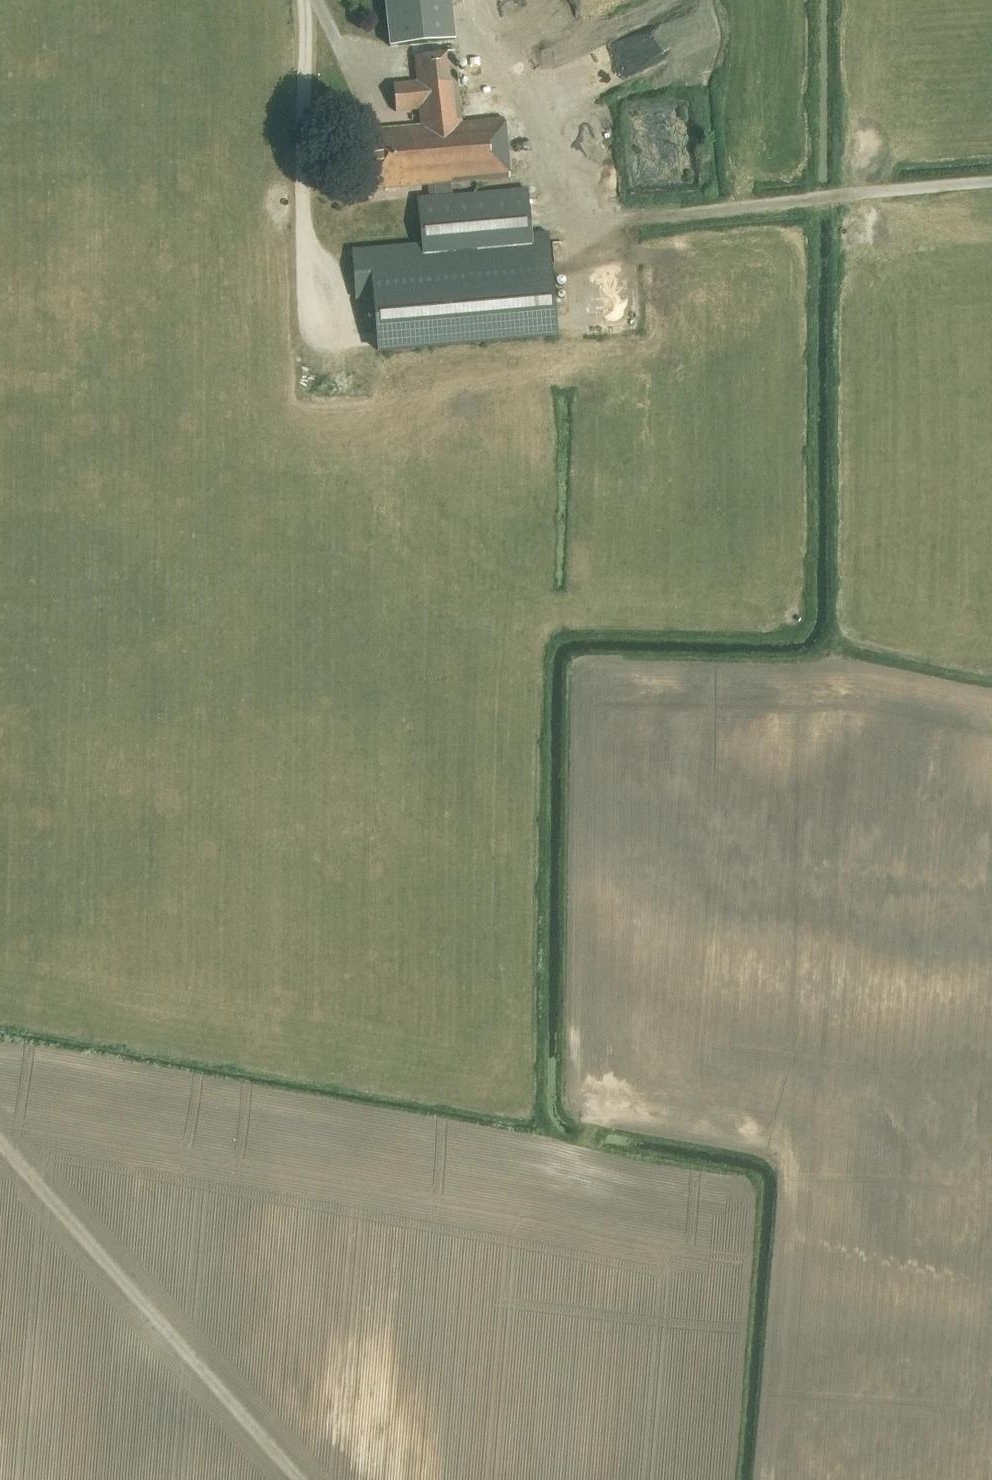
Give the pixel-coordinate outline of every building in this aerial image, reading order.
[(389,47),(456,40),(452,0),(384,0),(389,47)] [(377,350),(558,334),(549,233),(531,234),(527,189),(451,196),(450,183),(510,178),(505,119),(462,122),(455,52),(415,56),(417,81),(394,84),(396,111),(420,109),(421,126),(368,131),(368,134),(363,136),(363,146),(370,147),(370,148),(368,148),(370,172),(372,172),(373,190),(428,185),(430,198),(418,199),(422,244),(352,250),(356,300),(373,298),(377,350)]
